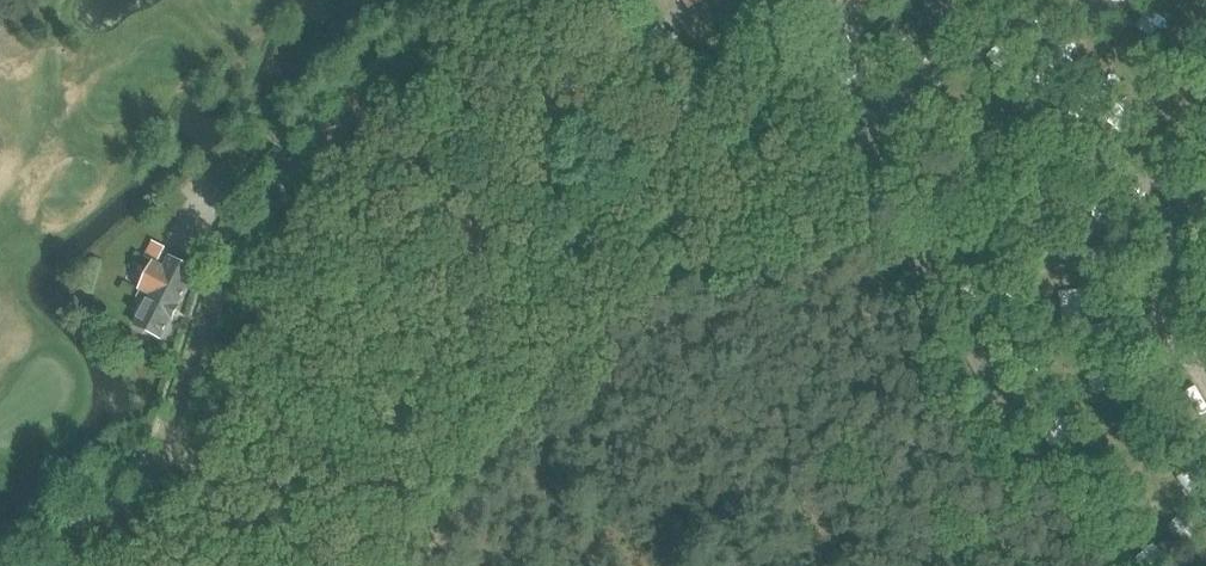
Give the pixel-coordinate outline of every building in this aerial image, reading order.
[(691,9),(705,0),(712,10),(727,0),(685,0),(691,9)] [(155,263),(146,282),(160,289),(160,290),(166,293),(163,298),(180,307),(198,271),(170,258),(165,267),(155,263)] [(160,289),(146,282),(138,298),(147,303),(136,325),(164,339),(180,307),(163,298),(166,293),(160,290),(160,289)]
